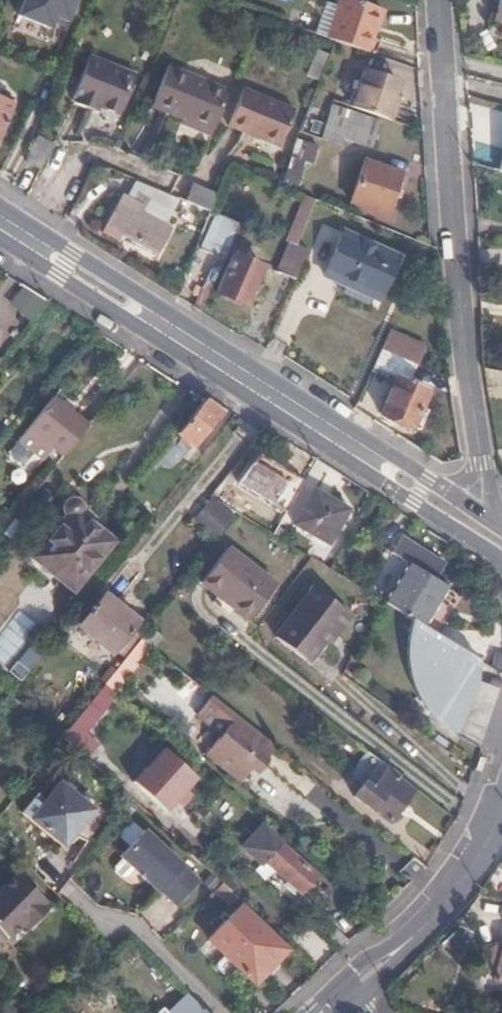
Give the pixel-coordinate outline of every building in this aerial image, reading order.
[(17,15),(50,28),(55,16),(67,21),(74,0),(23,0),(17,15)] [(361,52),(375,9),(350,0),(332,0),(320,38),(361,52)] [(493,20),(501,23),(501,0),(499,0),(493,20)] [(122,113),(138,75),(92,55),(74,99),(92,107),(94,102),(122,113)] [(151,105),(212,130),(227,90),(167,66),(151,105)] [(391,95),(396,84),(363,71),(352,102),(390,117),(397,98),(391,95)] [(280,145),(294,109),(243,89),(228,125),(280,145)] [(330,97),(343,102),(345,93),(333,89),(330,97)] [(10,105),(0,101),(0,131),(10,105)] [(342,136),(374,146),(381,120),(335,106),(325,140),(340,144),(342,136)] [(24,158),(39,166),(49,141),(34,135),(24,158)] [(294,185),(308,143),(296,140),(284,182),(294,185)] [(294,185),(297,186),(305,162),(313,164),(318,147),(308,143),(294,185)] [(349,201),(383,214),(397,172),(361,160),(349,201)] [(181,195),(139,177),(124,204),(162,226),(181,195)] [(186,197),(212,209),(219,194),(192,182),(186,197)] [(295,191),(278,237),(290,242),(296,245),(314,199),(295,191)] [(162,226),(124,204),(119,202),(106,223),(156,252),(168,229),(162,226)] [(241,221),(235,233),(244,236),(247,224),(241,221)] [(375,298),(394,257),(342,232),(323,272),(375,298)] [(278,272),(294,279),(307,249),(296,245),(290,242),(278,272)] [(245,305),(263,268),(233,255),(217,292),(245,305)] [(28,321),(46,299),(23,284),(6,304),(28,321)] [(382,349),(417,365),(425,347),(390,330),(382,349)] [(382,349),(374,365),(397,376),(379,414),(414,431),(423,412),(419,410),(428,391),(409,382),(417,365),(382,349)] [(70,446),(96,414),(60,386),(29,424),(52,444),(59,436),(70,446)] [(204,398),(177,432),(193,445),(200,436),(205,440),(212,432),(208,428),(220,412),(204,398)] [(234,464),(287,509),(295,497),(242,454),(234,464)] [(330,539),(349,508),(316,487),(296,519),(330,539)] [(233,516),(210,497),(192,520),(214,539),(233,516)] [(74,588),(114,540),(80,513),(82,506),(77,501),(70,503),(69,508),(69,512),(34,555),(74,588)] [(410,564),(387,601),(426,624),(448,587),(437,581),(447,564),(404,535),(393,553),(410,564)] [(249,619),(276,585),(230,547),(202,581),(249,619)] [(341,628),(352,614),(314,583),(275,632),(306,658),(333,622),(341,628)] [(113,651),(138,621),(103,592),(78,623),(113,651)] [(455,734),(481,660),(413,619),(408,634),(407,653),(412,681),(422,703),(431,714),(455,734)] [(104,682),(114,691),(152,646),(140,636),(104,682)] [(221,732),(236,714),(216,697),(200,716),(221,732)] [(88,701),(62,734),(82,752),(93,740),(84,732),(100,712),(88,701)] [(277,746),(236,714),(221,732),(206,750),(242,779),(257,759),(262,763),(277,746)] [(396,774),(397,770),(367,747),(351,767),(365,778),(355,792),(390,820),(412,788),(396,774)] [(163,811),(195,778),(164,748),(133,781),(163,811)] [(48,777),(32,797),(74,830),(104,793),(70,766),(56,784),(48,777)] [(283,838),(255,814),(233,839),(262,863),(266,859),(302,891),(317,875),(281,843),(283,838)] [(119,837),(128,845),(141,831),(132,823),(119,837)] [(128,845),(119,855),(126,862),(138,873),(158,892),(160,890),(176,904),(198,880),(143,829),(141,831),(128,845)] [(138,873),(126,862),(121,867),(121,873),(128,878),(133,878),(138,873)] [(55,909),(17,869),(0,885),(0,944),(7,937),(11,940),(26,925),(32,930),(55,909)] [(239,903),(207,937),(223,953),(216,960),(235,979),(242,972),(253,983),(285,947),(239,903)] [(187,992),(166,1012),(208,1012),(187,992)]
